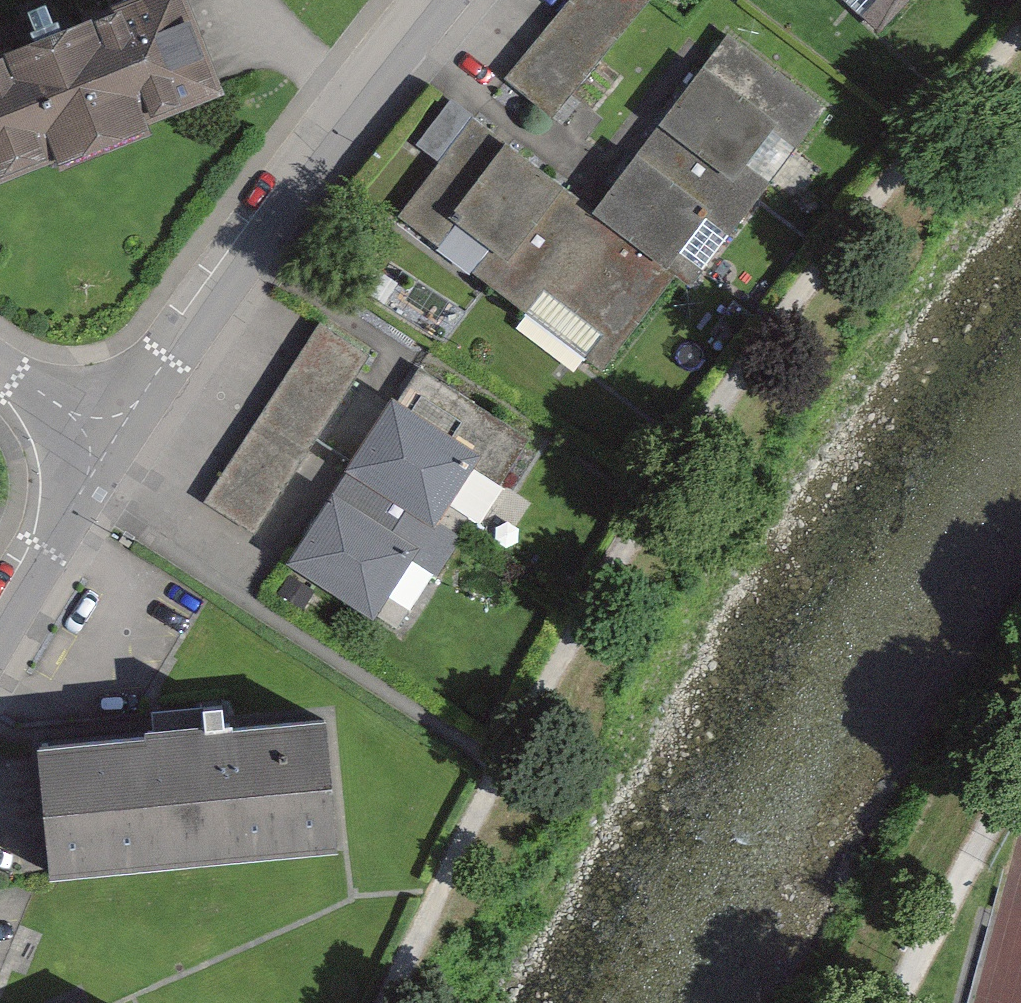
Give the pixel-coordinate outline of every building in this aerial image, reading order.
[(507,79),(553,116),(645,0),(570,0),(507,79)] [(903,0),(853,0),(880,24),(903,0)] [(0,71),(0,190),(57,167),(62,180),(147,147),(142,133),(219,103),(179,1),(63,46),(49,12),(22,23),(36,57),(0,71)] [(661,124),(755,196),(823,108),(729,36),(661,124)] [(488,283),(562,187),(451,102),(421,142),(443,158),(399,215),(488,283)] [(688,283),(755,196),(661,124),(594,211),(675,273),(688,283)] [(594,211),(562,187),(488,283),(601,369),(675,273),(594,211)] [(370,354),(318,320),(222,466),(202,495),(254,529),(370,354)] [(356,467),(458,532),(468,516),(475,520),(528,437),(419,368),(356,467)] [(398,628),(458,532),(356,467),(295,563),(398,628)] [(327,732),(45,750),(60,883),(343,863),(327,732)]
